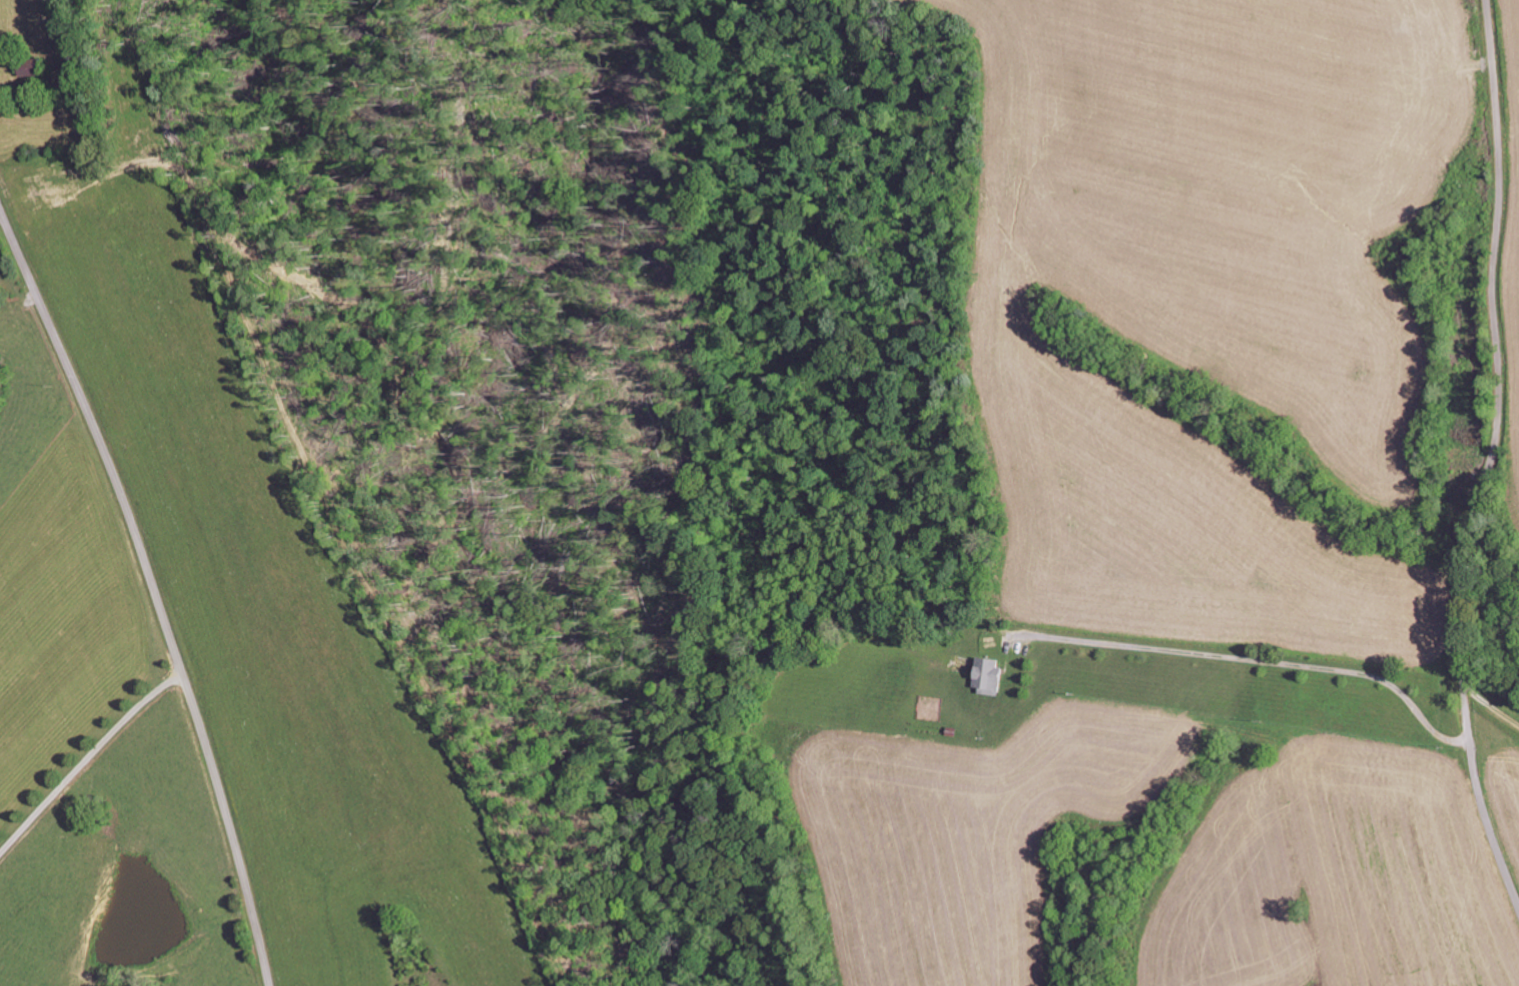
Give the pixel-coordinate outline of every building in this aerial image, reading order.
[(1000,658),(974,656),(971,690),(996,692),(1000,658)]
